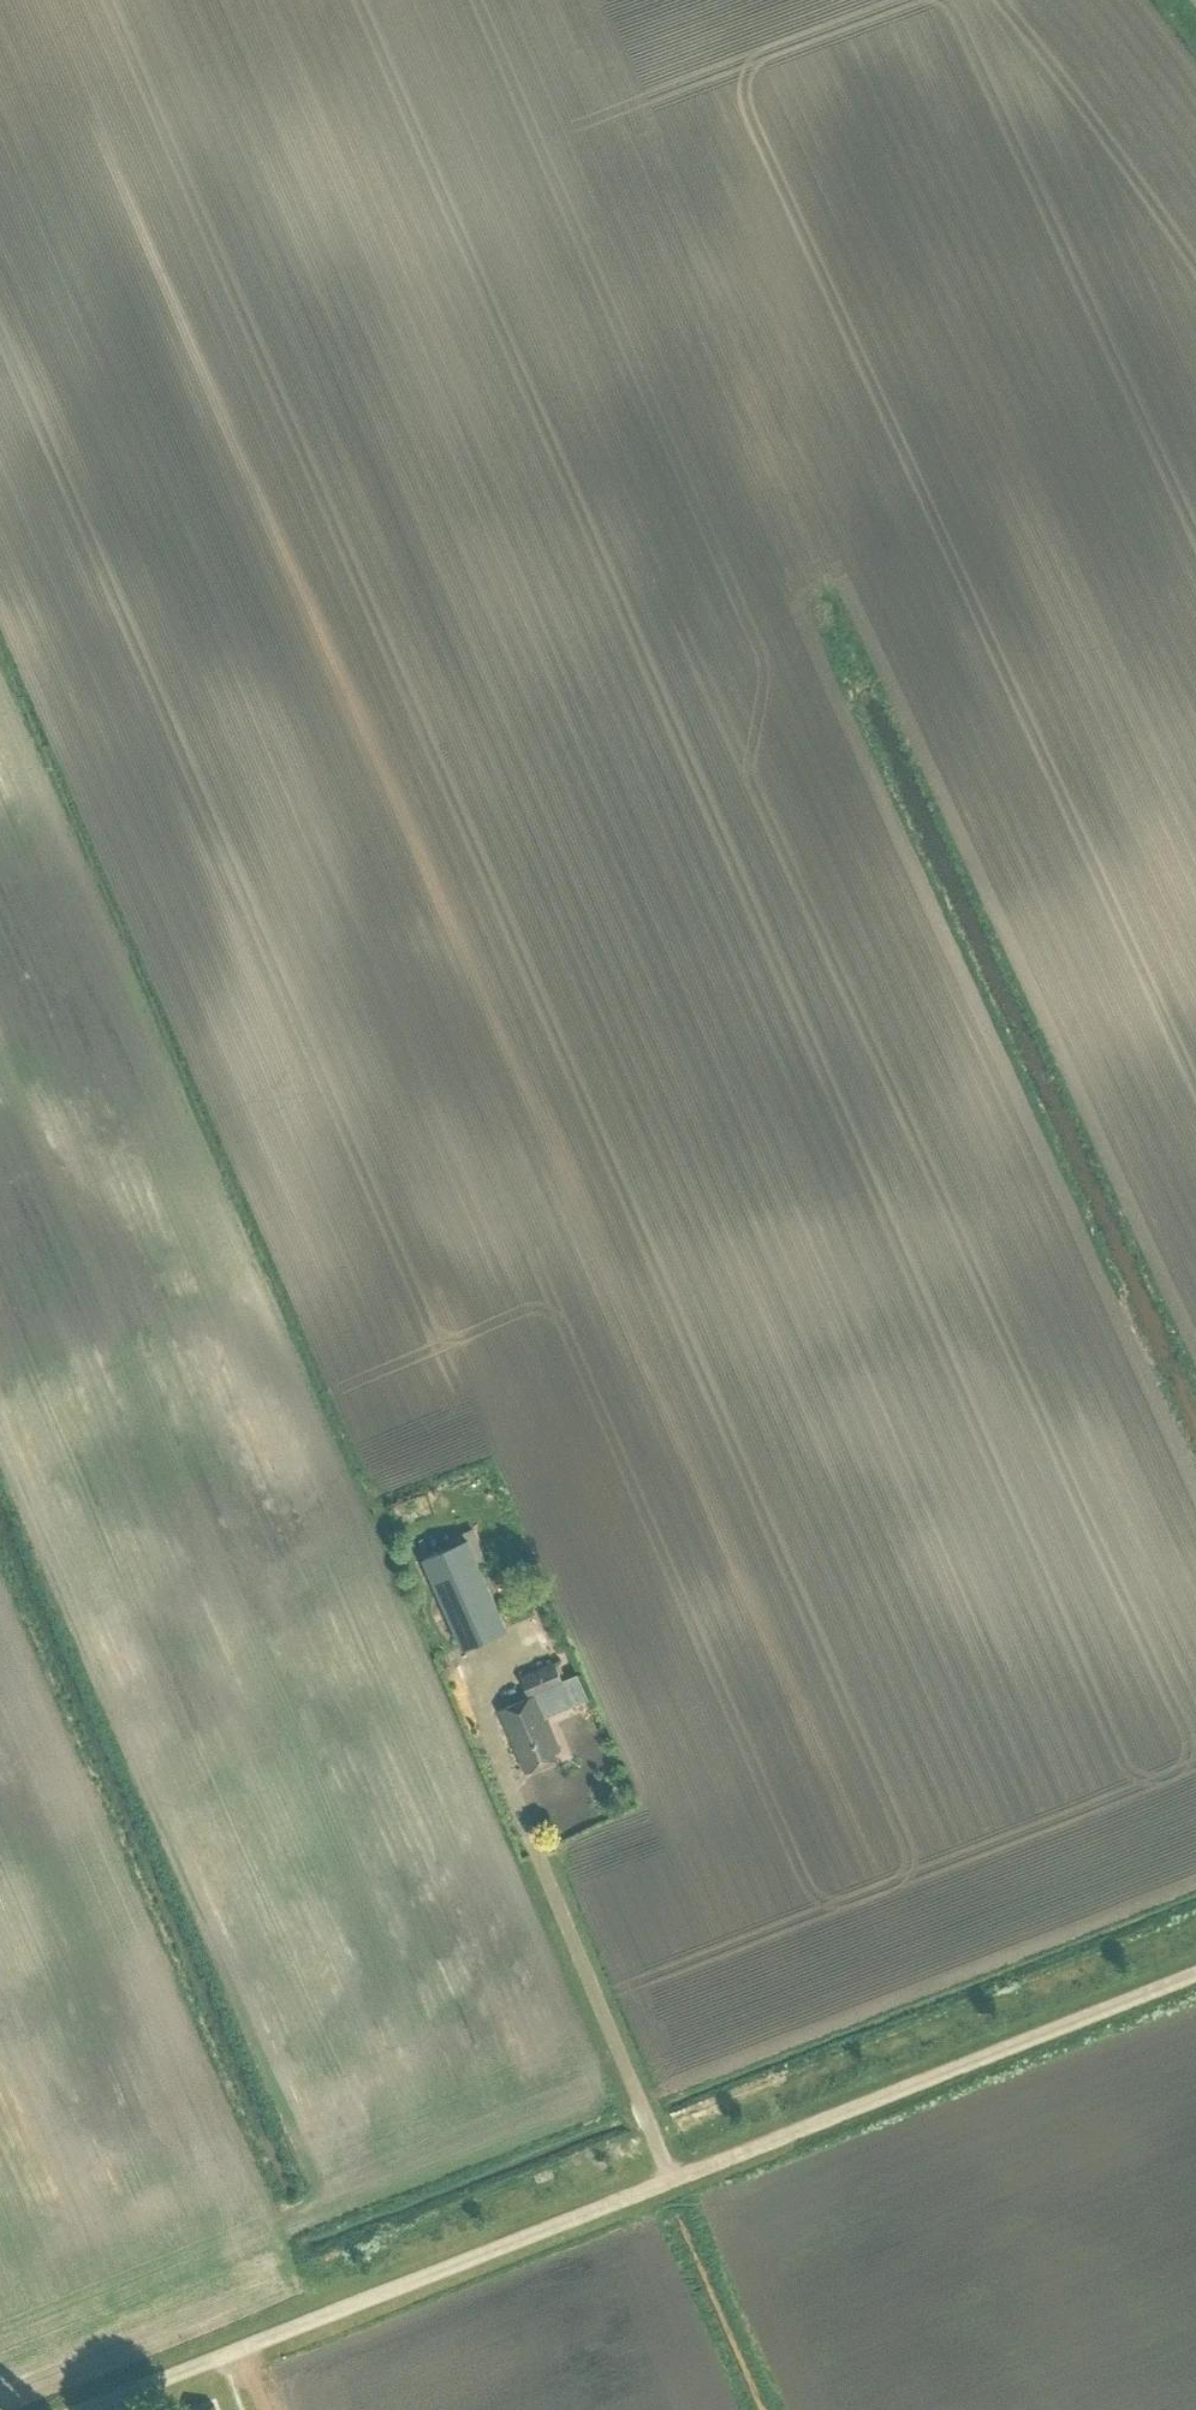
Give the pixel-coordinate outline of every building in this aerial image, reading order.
[(422,1555),(462,1647),(510,1626),(469,1534),(422,1555)] [(520,1672),(529,1694),(565,1679),(555,1657),(520,1672)] [(501,1707),(527,1769),(557,1756),(553,1748),(562,1744),(539,1691),(501,1707)]
